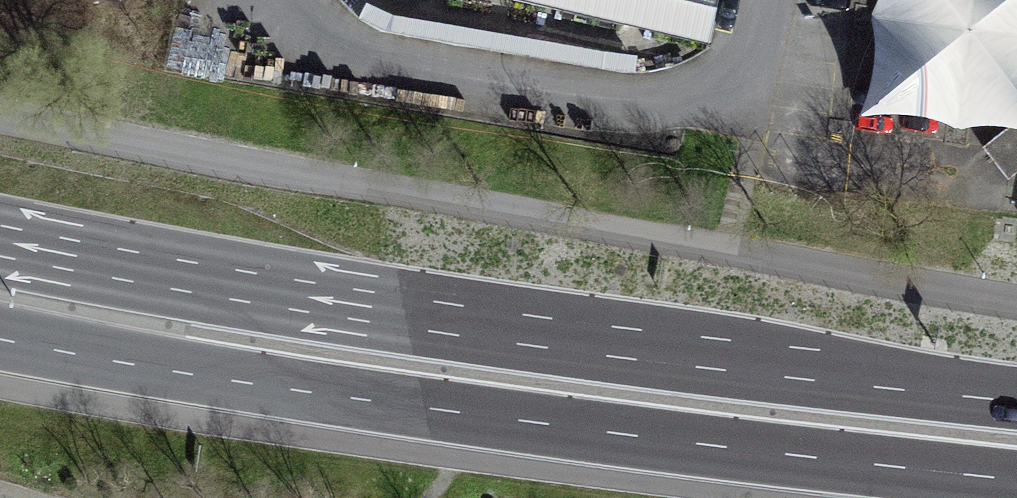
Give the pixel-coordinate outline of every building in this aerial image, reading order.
[(888,95),(1016,118),(1016,0),(905,0),(888,95)]
